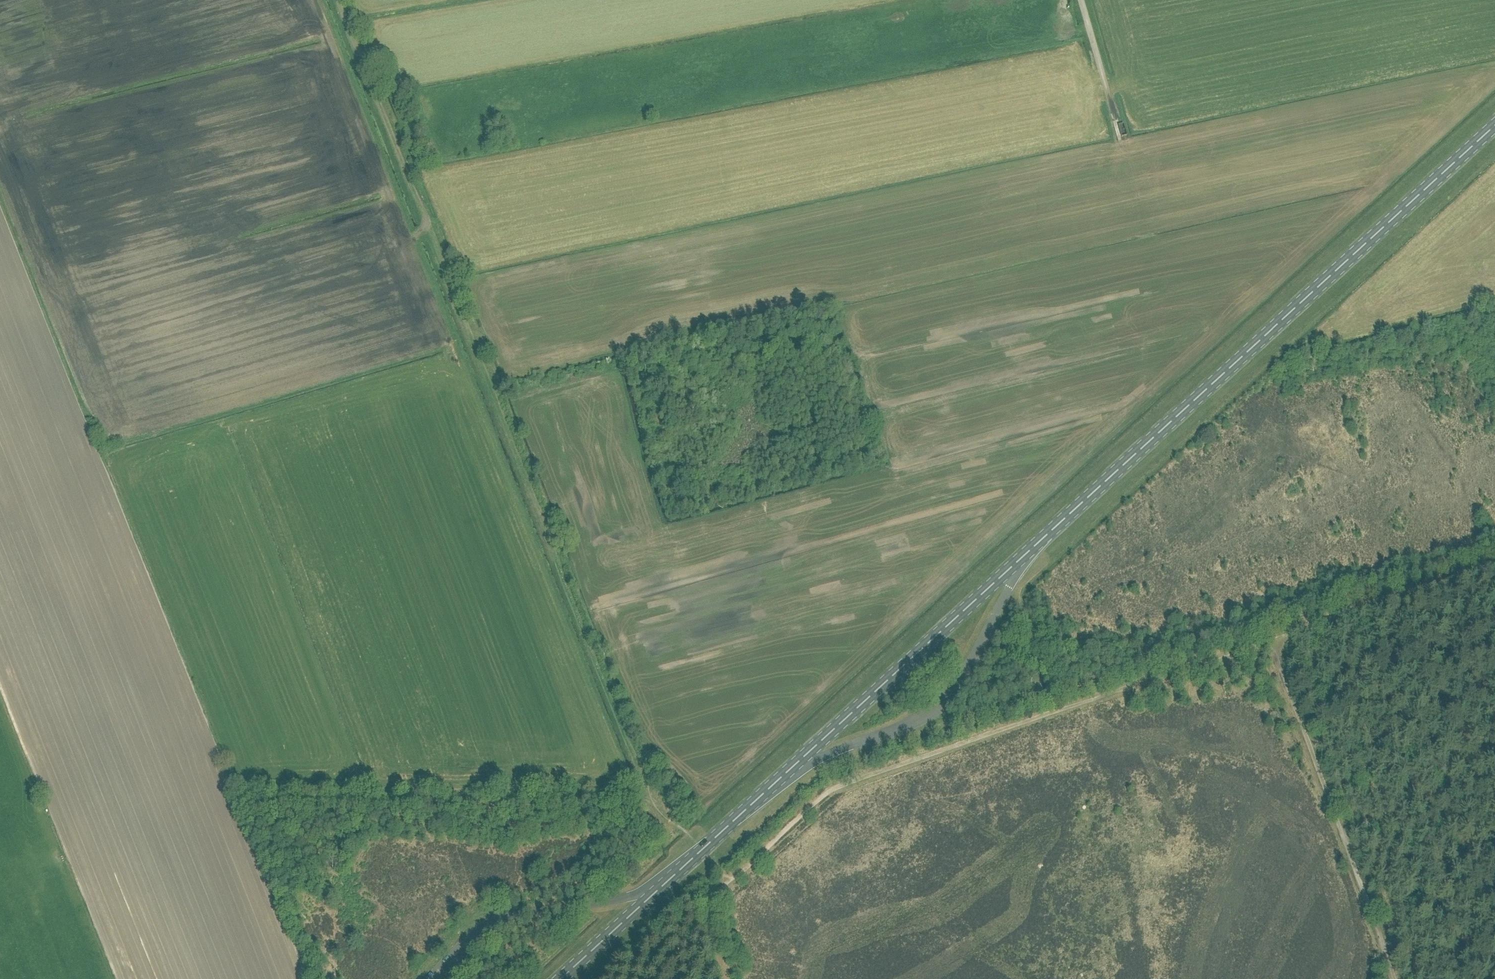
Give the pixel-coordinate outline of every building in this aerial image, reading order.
[(822,730),(826,735),(835,729),(830,723),(822,730)]
